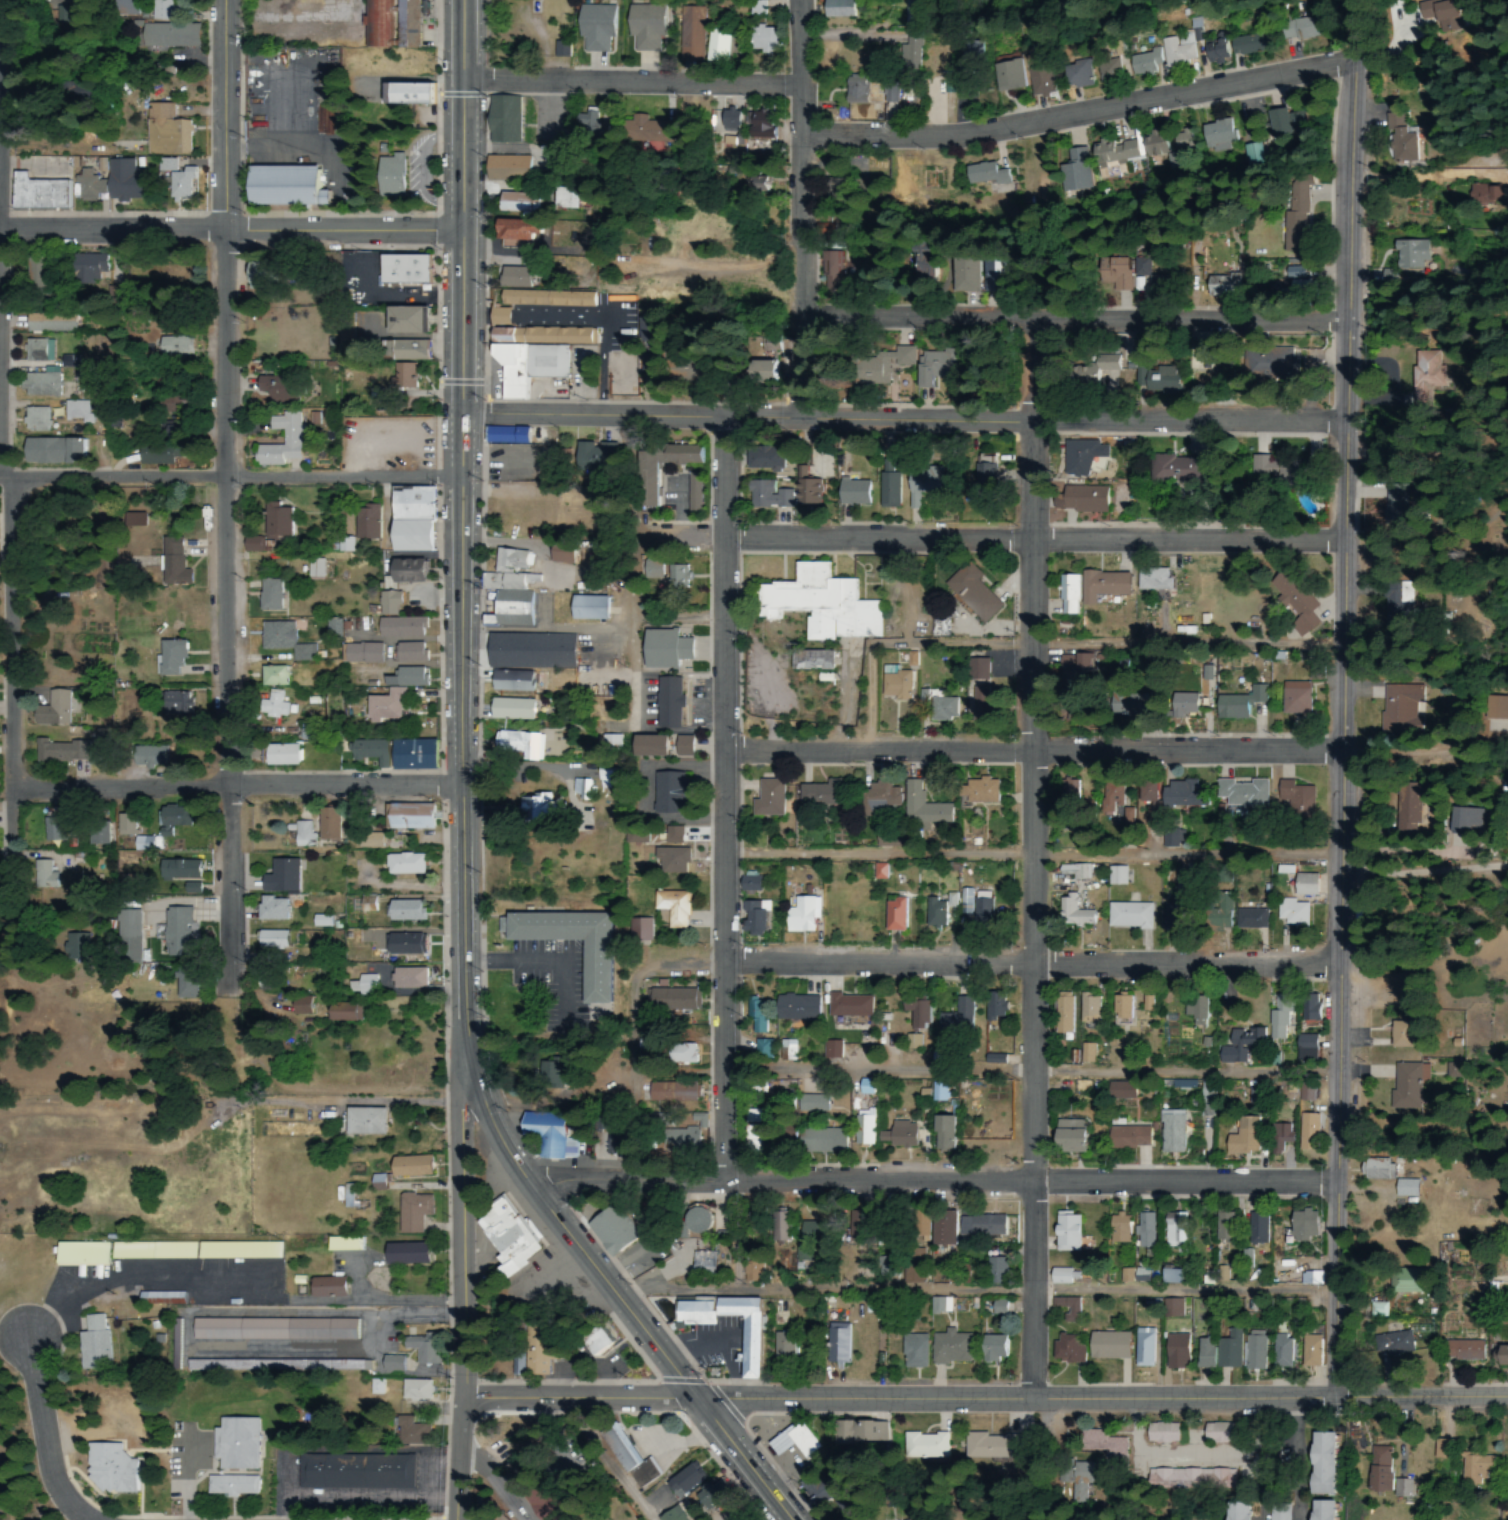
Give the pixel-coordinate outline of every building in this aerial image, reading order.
[(116,17),(138,13),(136,0),(113,0),(116,17)] [(175,20),(175,0),(150,0),(150,20),(175,20)] [(360,47),(397,47),(397,36),(390,36),(390,0),(360,0),(360,47)] [(397,36),(397,0),(417,0),(417,48),(397,47),(397,36)] [(855,0),(826,0),(826,18),(855,18),(855,0)] [(1456,0),(1443,0),(1418,4),(1422,26),(1440,24),(1440,29),(1460,26),(1456,0)] [(578,5),(578,52),(607,52),(607,36),(614,36),(614,5),(578,5)] [(662,6),(629,6),(629,50),(662,50),(662,6)] [(701,7),(679,7),(679,60),(701,60),(701,7)] [(1282,39),(1319,38),(1319,19),(1282,19),(1282,39)] [(197,24),(142,25),(142,48),(198,47),(197,24)] [(778,28),(751,28),(751,53),(778,53),(778,28)] [(726,62),(726,29),(706,29),(706,62),(726,62)] [(1158,39),(1164,72),(1195,66),(1189,34),(1158,39)] [(1232,37),(1234,56),(1270,53),(1269,34),(1232,37)] [(906,45),(901,45),(900,70),(919,70),(920,36),(906,35),(906,45)] [(1204,62),(1229,60),(1227,35),(1202,37),(1204,62)] [(554,40),(554,57),(568,57),(569,41),(554,40)] [(982,43),(963,42),(962,60),(981,60),(982,43)] [(1127,54),(1130,77),(1154,75),(1153,65),(1159,65),(1157,51),(1127,54)] [(1098,85),(1122,79),(1118,59),(1093,66),(1098,85)] [(1064,67),(1069,90),(1091,86),(1087,63),(1064,67)] [(1031,67),(1031,95),(1052,96),(1053,68),(1031,67)] [(1023,71),(998,77),(1003,95),(1027,89),(1023,71)] [(864,103),(864,76),(843,76),(843,103),(864,103)] [(429,104),(429,82),(388,82),(389,103),(429,104)] [(896,102),(896,86),(883,86),(883,102),(896,102)] [(515,95),(516,141),(504,141),(488,141),(487,94),(504,95),(515,95)] [(189,154),(189,120),(170,120),(170,103),(146,102),(146,154),(189,154)] [(587,115),(577,114),(577,125),(597,126),(598,109),(587,108),(587,115)] [(738,110),(718,110),(718,130),(738,130),(738,110)] [(1290,112),(1290,110),(1272,110),(1274,137),(1307,136),(1306,111),(1290,112)] [(772,111),(749,111),(749,137),(772,137),(772,111)] [(1387,113),(1387,161),(1415,161),(1415,133),(1405,133),(1405,113),(1387,113)] [(671,142),(671,118),(629,117),(628,141),(671,142)] [(1237,144),(1232,119),(1201,125),(1207,150),(1237,144)] [(1141,137),(1145,157),(1194,147),(1190,128),(1141,137)] [(1097,161),(1137,161),(1137,141),(1097,141),(1097,161)] [(1065,149),(1067,164),(1058,165),(1061,193),(1089,190),(1085,147),(1065,149)] [(510,180),(510,175),(527,175),(527,155),(484,155),(484,180),(510,180)] [(107,159),(108,202),(145,201),(144,172),(133,172),(133,158),(107,159)] [(176,171),(176,158),(156,159),(157,172),(176,171)] [(405,158),(380,158),(380,192),(405,192),(405,158)] [(964,165),(966,184),(1006,180),(1005,168),(995,169),(994,162),(964,165)] [(327,206),(327,189),(318,189),(318,166),(252,166),(252,206),(327,206)] [(76,200),(101,200),(101,168),(76,168),(76,200)] [(168,169),(168,201),(189,201),(189,169),(168,169)] [(28,171),(13,172),(14,209),(67,208),(66,180),(28,181),(28,171)] [(770,192),(770,176),(750,176),(749,191),(770,192)] [(1289,213),(1283,213),(1283,252),(1309,252),(1309,177),(1289,177),(1289,213)] [(827,193),(838,193),(839,179),(828,178),(827,193)] [(989,194),(1011,191),(1010,183),(988,186),(989,194)] [(1467,204),(1495,204),(1495,186),(1467,186),(1467,204)] [(577,209),(577,187),(553,187),(553,209),(577,209)] [(534,210),(534,192),(500,192),(500,210),(534,210)] [(541,242),(541,221),(500,220),(500,241),(541,242)] [(1393,269),(1426,269),(1426,240),(1393,240),(1393,269)] [(821,276),(842,276),(841,251),(821,252),(821,276)] [(940,252),(922,252),(922,280),(940,280),(940,252)] [(429,283),(429,253),(384,253),(384,281),(429,283)] [(68,255),(68,285),(105,285),(105,255),(68,255)] [(49,299),(47,257),(24,258),(26,299),(49,299)] [(986,258),(986,293),(1009,293),(1009,258),(986,258)] [(1129,258),(1094,258),(1094,284),(1112,284),(1112,291),(1129,291),(1129,258)] [(1133,277),(1152,277),(1152,258),(1133,258),(1133,277)] [(957,259),(957,288),(973,288),(973,259),(957,259)] [(252,264),(252,287),(270,287),(270,264),(252,264)] [(528,267),(499,266),(498,304),(592,306),(592,291),(527,290),(528,267)] [(1286,278),(1304,277),(1304,266),(1285,267),(1286,278)] [(1231,296),(1232,279),(1208,278),(1207,295),(1231,296)] [(427,333),(429,331),(428,306),(395,305),(395,332),(427,333)] [(563,401),(562,344),(591,343),(591,326),(509,328),(509,307),(492,307),(493,362),(502,362),(503,402),(563,401)] [(24,312),(24,333),(73,333),(73,312),(24,312)] [(158,359),(190,359),(190,337),(158,337),(158,359)] [(49,340),(21,340),(21,363),(49,363),(49,340)] [(427,340),(390,340),(390,360),(427,360),(427,340)] [(916,347),(876,346),(876,384),(893,384),(893,366),(916,366),(916,347)] [(1296,349),(1243,349),(1243,378),(1296,378),(1296,349)] [(1415,392),(1444,391),(1443,352),(1414,352),(1415,392)] [(925,388),(957,387),(956,353),(924,354),(925,388)] [(1091,356),(1091,373),(1117,373),(1117,356),(1091,356)] [(771,381),(772,362),(747,361),(747,380),(771,381)] [(390,364),(390,395),(416,395),(416,364),(390,364)] [(1175,367),(1133,367),(1133,392),(1175,392),(1175,367)] [(57,398),(57,374),(20,374),(20,398),(57,398)] [(297,378),(257,378),(257,402),(297,403),(297,378)] [(62,423),(89,423),(89,402),(62,402),(62,423)] [(46,408),(22,408),(22,432),(46,432),(46,408)] [(257,465),(299,465),(298,413),(269,414),(269,431),(280,431),(281,446),(257,446),(257,465)] [(483,445),(529,445),(529,428),(483,428),(483,445)] [(23,439),(23,464),(84,465),(84,439),(23,439)] [(615,445),(592,444),(592,443),(575,442),(575,474),(588,475),(588,468),(615,469),(615,445)] [(1062,442),(1061,477),(1086,478),(1086,460),(1105,460),(1105,443),(1062,442)] [(706,446),(672,446),(672,465),(706,464),(706,446)] [(178,457),(178,447),(139,447),(139,465),(172,465),(172,457),(178,457)] [(668,451),(641,451),(641,479),(661,479),(661,464),(668,464),(668,451)] [(784,452),(747,452),(747,470),(784,470),(784,452)] [(997,486),(995,456),(975,457),(976,487),(997,486)] [(1147,483),(1191,482),(1191,456),(1147,456),(1147,483)] [(1252,477),(1277,477),(1277,457),(1252,457),(1252,477)] [(799,465),(799,506),(821,506),(822,465),(799,465)] [(947,470),(910,470),(910,510),(924,510),(924,502),(947,502),(947,470)] [(902,474),(883,474),(883,508),(902,508),(902,474)] [(1006,474),(973,474),(973,518),(1006,519),(1006,474)] [(688,512),(699,512),(699,475),(688,475),(688,512)] [(751,481),(751,508),(791,508),(791,491),(776,491),(776,481),(751,481)] [(842,506),(872,506),(872,481),(842,481),(842,506)] [(1387,486),(1385,513),(1404,514),(1406,487),(1387,486)] [(393,552),(433,553),(433,487),(394,487),(393,552)] [(1105,513),(1105,488),(1058,488),(1058,513),(1105,513)] [(499,502),(499,529),(509,529),(509,521),(515,521),(515,502),(499,502)] [(264,538),(289,538),(289,503),(264,503),(264,538)] [(353,540),(377,540),(377,505),(353,505),(353,540)] [(122,526),(144,527),(145,514),(123,513),(122,526)] [(259,552),(259,538),(243,538),(243,552),(259,552)] [(192,585),(192,571),(183,571),(183,555),(173,555),(173,545),(163,545),(164,586),(192,585)] [(549,563),(572,564),(572,549),(550,548),(549,563)] [(508,628),(510,590),(525,590),(525,575),(513,575),(513,566),(524,566),(525,552),(495,551),(494,576),(481,576),(481,590),(496,590),(495,617),(482,617),(481,628),(508,628)] [(319,578),(318,559),(306,560),(307,579),(319,578)] [(392,583),(428,583),(428,561),(392,561),(392,583)] [(663,580),(663,561),(644,561),(644,580),(663,580)] [(884,639),(884,601),(859,601),(859,579),(833,579),(833,562),(799,563),(799,583),(764,583),(764,621),(785,621),(785,613),(811,613),(811,639),(884,639)] [(946,585),(987,624),(1004,605),(979,581),(984,576),(969,562),(946,585)] [(668,566),(668,588),(688,588),(688,566),(668,566)] [(1269,582),(1298,618),(1290,624),(1302,639),(1321,623),(1312,612),(1319,607),(1287,568),(1269,582)] [(1137,592),(1172,592),(1172,569),(1137,569),(1137,592)] [(1093,605),(1093,596),(1129,596),(1129,574),(1081,574),(1081,605),(1093,605)] [(1060,576),(1060,615),(1079,615),(1078,576),(1060,576)] [(281,612),(281,580),(260,580),(260,612),(281,612)] [(1415,583),(1385,583),(1385,604),(1415,604),(1415,583)] [(402,593),(380,593),(380,616),(402,616),(402,593)] [(611,597),(574,597),(573,620),(611,621),(611,597)] [(934,615),(934,637),(950,637),(950,615),(934,615)] [(381,619),(381,638),(424,638),(424,619),(381,619)] [(291,662),(312,662),(312,646),(293,646),(293,623),(261,623),(261,650),(291,650),(291,662)] [(679,631),(647,630),(646,669),(680,670),(680,660),(694,661),(694,639),(679,639),(679,631)] [(512,665),(512,666),(572,666),(572,636),(487,636),(487,665),(512,665)] [(187,642),(161,642),(162,676),(201,676),(201,665),(187,665),(187,642)] [(424,663),(424,644),(397,644),(397,663),(424,663)] [(382,645),(344,645),(344,664),(382,664),(382,645)] [(833,651),(791,651),(791,670),(832,670),(833,651)] [(1060,674),(1094,674),(1094,655),(1060,655),(1060,674)] [(970,659),(970,722),(995,722),(994,684),(991,684),(991,659),(970,659)] [(263,667),(262,687),(286,687),(287,667),(263,667)] [(370,697),(370,722),(403,722),(403,687),(427,687),(427,669),(397,669),(398,689),(390,689),(390,697),(370,697)] [(885,699),(914,699),(914,669),(885,669),(885,699)] [(493,692),(532,692),(532,673),(493,673),(493,692)] [(658,677),(658,728),(682,728),(682,678),(658,677)] [(1283,714),(1312,714),(1312,682),(1283,682),(1283,714)] [(1252,696),(1218,696),(1218,719),(1250,719),(1250,704),(1269,703),(1269,686),(1252,686),(1252,696)] [(1385,686),(1385,735),(1425,735),(1425,686),(1385,686)] [(257,713),(265,714),(264,716),(286,719),(288,703),(281,703),(282,691),(268,690),(267,701),(259,700),(257,713)] [(47,708),(34,708),(34,726),(67,726),(67,691),(47,691),(47,708)] [(187,692),(162,693),(163,718),(193,717),(193,700),(187,700),(187,692)] [(1199,694),(1171,694),(1171,715),(1199,715),(1199,694)] [(1111,714),(1154,714),(1154,696),(1111,696),(1111,714)] [(929,697),(929,721),(957,721),(957,697),(929,697)] [(1487,697),(1487,720),(1507,720),(1507,697),(1487,697)] [(540,719),(540,700),(493,700),(493,719),(540,719)] [(539,754),(539,732),(495,732),(495,754),(539,754)] [(620,735),(601,735),(602,750),(621,750),(620,735)] [(693,736),(638,736),(638,756),(692,757),(693,736)] [(437,740),(394,740),(394,770),(437,770),(437,740)] [(35,763),(87,763),(87,741),(35,741),(35,763)] [(388,769),(388,741),(350,741),(350,760),(377,760),(377,769),(388,769)] [(268,745),(268,766),(299,766),(299,745),(268,745)] [(166,746),(132,747),(133,766),(166,765),(166,746)] [(599,789),(621,788),(620,765),(598,766),(599,789)] [(653,813),(685,813),(686,773),(653,772),(653,813)] [(960,778),(960,802),(998,802),(998,778),(960,778)] [(572,798),(590,799),(590,780),(573,779),(572,798)] [(784,816),(784,779),(759,779),(759,800),(753,800),(753,816),(784,816)] [(828,784),(800,784),(800,808),(842,808),(842,779),(828,779),(828,784)] [(1077,779),(1059,780),(1059,800),(1077,800),(1077,779)] [(1270,807),(1271,780),(1217,779),(1217,806),(1270,807)] [(899,780),(868,780),(868,806),(899,806),(899,780)] [(922,805),(921,780),(904,780),(905,824),(953,824),(953,804),(922,805)] [(1100,780),(1100,806),(1119,806),(1119,780),(1100,780)] [(1158,807),(1207,807),(1207,780),(1168,780),(1168,787),(1158,787),(1158,807)] [(1297,786),(1297,780),(1280,780),(1280,809),(1295,809),(1295,819),(1316,819),(1316,786),(1297,786)] [(1426,783),(1393,784),(1395,835),(1428,834),(1426,783)] [(1135,803),(1152,803),(1152,784),(1135,784),(1135,803)] [(550,794),(531,794),(531,799),(520,798),(520,821),(550,822),(550,794)] [(388,804),(388,830),(436,830),(436,804),(388,804)] [(359,831),(359,807),(345,807),(345,831),(359,831)] [(172,837),(172,827),(193,827),(192,808),(159,809),(159,838),(172,837)] [(319,841),(339,841),(339,808),(319,808),(319,841)] [(1132,822),(1133,808),(1123,808),(1123,822),(1132,822)] [(1492,809),(1453,808),(1453,833),(1492,834),(1492,809)] [(44,842),(62,841),(61,813),(44,813),(44,842)] [(117,815),(117,836),(135,835),(134,814),(117,815)] [(292,823),(292,830),(286,830),(286,843),(311,843),(311,823),(292,823)] [(88,825),(89,846),(108,845),(107,824),(88,825)] [(681,827),(665,826),(664,844),(681,844),(681,827)] [(647,843),(647,830),(625,831),(625,843),(647,843)] [(1162,847),(1184,848),(1185,831),(1163,830),(1162,847)] [(382,848),(382,836),(358,836),(358,848),(382,848)] [(133,851),(151,851),(152,837),(133,837),(133,851)] [(685,848),(650,848),(650,861),(656,861),(656,873),(685,873),(685,848)] [(386,854),(386,874),(423,874),(423,854),(386,854)] [(296,859),(271,859),(271,875),(262,875),(262,891),(296,891),(296,859)] [(200,860),(163,860),(163,878),(200,878),(200,860)] [(50,861),(33,861),(33,889),(53,888),(53,869),(50,869),(50,861)] [(873,880),(887,880),(887,864),(873,864),(873,880)] [(1059,875),(1072,875),(1072,880),(1090,880),(1090,865),(1058,865),(1059,875)] [(1126,867),(1107,867),(1108,886),(1126,885),(1126,867)] [(740,891),(759,892),(760,872),(741,871),(740,891)] [(1318,875),(1295,874),(1294,896),(1317,896),(1318,875)] [(198,883),(183,883),(184,894),(199,894),(198,883)] [(972,915),(972,889),(960,889),(960,915),(972,915)] [(685,892),(652,892),(652,923),(664,923),(664,930),(685,930),(685,892)] [(946,893),(947,908),(957,908),(957,893),(946,893)] [(1230,927),(1231,894),(1214,893),(1213,910),(1206,910),(1206,927),(1230,927)] [(1093,928),(1093,911),(1067,911),(1067,896),(1052,896),(1052,928),(1093,928)] [(787,908),(787,933),(817,933),(817,897),(793,897),(793,908),(787,908)] [(287,921),(287,898),(260,898),(260,921),(287,921)] [(905,932),(905,898),(883,898),(883,932),(905,932)] [(971,924),(989,924),(989,898),(971,898),(971,924)] [(922,927),(943,927),(943,899),(922,899),(922,927)] [(424,901),(387,901),(387,921),(424,921),(424,901)] [(765,902),(739,902),(739,935),(765,935),(765,902)] [(1306,927),(1306,903),(1275,903),(1275,921),(1283,921),(1283,927),(1306,927)] [(1150,904),(1107,904),(1107,930),(1150,930),(1150,904)] [(1163,930),(1191,930),(1191,905),(1163,905),(1163,930)] [(194,907),(164,907),(164,957),(194,957),(194,907)] [(1234,929),(1264,929),(1264,909),(1234,909),(1234,929)] [(139,911),(117,911),(116,964),(138,964),(139,911)] [(583,1005),(609,1005),(609,914),(493,914),(494,941),(583,941),(583,1005)] [(312,927),(331,928),(332,915),(313,915),(312,927)] [(652,919),(629,919),(629,942),(651,942),(652,919)] [(286,931),(258,931),(258,950),(287,949),(286,931)] [(64,935),(64,957),(87,957),(87,935),(64,935)] [(389,955),(424,955),(424,935),(389,935),(389,955)] [(199,999),(199,967),(178,967),(178,999),(199,999)] [(389,969),(389,989),(425,989),(425,969),(389,969)] [(357,975),(357,996),(375,996),(375,975),(357,975)] [(696,989),(641,989),(641,1011),(696,1011),(696,989)] [(1069,992),(1053,992),(1053,1033),(1069,1033),(1069,992)] [(1078,1022),(1097,1022),(1097,993),(1078,993),(1078,1022)] [(1302,1019),(1318,1020),(1318,994),(1303,994),(1302,1019)] [(1269,1010),(1269,1039),(1288,1038),(1286,995),(1274,995),(1275,1010),(1269,1010)] [(1130,996),(1113,996),(1113,1018),(1130,1018),(1130,996)] [(773,1021),(819,1021),(819,997),(773,997),(773,1021)] [(869,1017),(869,997),(827,997),(827,1017),(869,1017)] [(935,1034),(968,1034),(968,997),(951,997),(951,1014),(935,1014),(935,1034)] [(1140,998),(1140,1010),(1149,1010),(1149,997),(1140,998)] [(290,999),(291,1015),(310,1015),(309,998),(290,999)] [(901,998),(901,1013),(909,1013),(908,1031),(926,1031),(927,998),(901,998)] [(1001,998),(982,998),(982,1022),(1001,1022),(1001,998)] [(752,1033),(764,1033),(765,1000),(747,999),(746,1019),(752,1019),(752,1033)] [(1182,999),(1182,1021),(1201,1021),(1201,999),(1182,999)] [(361,1004),(329,1004),(329,1021),(361,1021),(361,1004)] [(1391,1047),(1412,1047),(1411,1019),(1390,1019),(1391,1047)] [(1219,1062),(1245,1063),(1245,1054),(1254,1054),(1254,1047),(1263,1047),(1263,1030),(1229,1030),(1229,1045),(1219,1045),(1219,1062)] [(1316,1035),(1296,1035),(1296,1060),(1315,1060),(1316,1035)] [(777,1060),(786,1059),(784,1041),(775,1042),(777,1060)] [(751,1042),(751,1058),(767,1058),(767,1042),(751,1042)] [(819,1059),(836,1059),(836,1042),(819,1042),(819,1059)] [(1094,1062),(1095,1043),(1081,1043),(1081,1062),(1094,1062)] [(696,1064),(696,1045),(668,1045),(668,1064),(696,1064)] [(563,1087),(564,1062),(537,1061),(536,1086),(563,1087)] [(1390,1107),(1420,1108),(1421,1080),(1428,1080),(1428,1064),(1395,1063),(1394,1090),(1390,1090),(1390,1107)] [(646,1082),(646,1102),(695,1102),(695,1082),(646,1082)] [(931,1100),(948,1100),(948,1082),(931,1082),(931,1100)] [(1134,1099),(1134,1083),(1108,1082),(1107,1097),(1134,1099)] [(1313,1101),(1314,1086),(1300,1086),(1299,1100),(1313,1101)] [(824,1114),(824,1096),(795,1096),(795,1114),(824,1114)] [(386,1137),(386,1109),(347,1109),(347,1137),(386,1137)] [(760,1148),(759,1110),(743,1110),(744,1149),(760,1148)] [(869,1110),(850,1110),(849,1145),(868,1146),(869,1110)] [(1158,1153),(1183,1153),(1183,1110),(1158,1110),(1158,1153)] [(564,1139),(564,1114),(520,1113),(519,1138),(538,1139),(537,1158),(572,1159),(573,1139),(564,1139)] [(1299,1149),(1314,1150),(1314,1113),(1299,1113),(1299,1149)] [(930,1117),(930,1151),(943,1151),(943,1133),(948,1133),(948,1117),(930,1117)] [(1225,1153),(1257,1153),(1256,1117),(1236,1118),(1237,1135),(1224,1135),(1225,1153)] [(1107,1148),(1149,1148),(1149,1127),(1119,1127),(1119,1119),(1107,1119),(1107,1148)] [(1054,1120),(1054,1153),(1089,1153),(1089,1120),(1054,1120)] [(886,1121),(886,1147),(913,1147),(913,1121),(886,1121)] [(1291,1142),(1291,1124),(1272,1123),(1271,1154),(1281,1155),(1282,1142),(1291,1142)] [(794,1127),(777,1128),(778,1143),(794,1143),(794,1127)] [(695,1128),(664,1128),(664,1149),(695,1149),(695,1128)] [(841,1151),(841,1130),(795,1130),(795,1151),(841,1151)] [(391,1177),(431,1177),(431,1157),(391,1157),(391,1177)] [(1362,1180),(1393,1179),(1392,1159),(1361,1160),(1362,1180)] [(384,1174),(370,1174),(370,1190),(384,1190),(384,1174)] [(1395,1196),(1418,1196),(1418,1180),(1395,1179),(1395,1196)] [(397,1234),(419,1234),(419,1216),(430,1216),(430,1195),(397,1195),(397,1234)] [(471,1223),(509,1276),(546,1249),(519,1212),(515,1215),(503,1200),(471,1223)] [(635,1241),(610,1207),(585,1225),(610,1259),(635,1241)] [(711,1208),(690,1208),(690,1234),(711,1234),(711,1208)] [(849,1241),(863,1241),(863,1211),(849,1210),(849,1241)] [(1316,1210),(1291,1210),(1291,1240),(1315,1240),(1316,1210)] [(766,1242),(786,1242),(786,1212),(766,1212),(766,1242)] [(1135,1248),(1151,1248),(1151,1213),(1135,1213),(1135,1248)] [(1181,1246),(1181,1213),(1163,1213),(1163,1246),(1181,1246)] [(1215,1213),(1215,1245),(1234,1245),(1234,1213),(1215,1213)] [(1265,1213),(1245,1213),(1245,1246),(1265,1246),(1265,1213)] [(952,1214),(928,1214),(928,1246),(952,1246),(952,1214)] [(921,1241),(927,1242),(929,1215),(912,1215),(911,1236),(922,1236),(921,1241)] [(1080,1215),(1052,1215),(1052,1251),(1080,1251),(1080,1215)] [(1001,1239),(1001,1216),(957,1216),(957,1239),(1001,1239)] [(1127,1244),(1127,1216),(1107,1216),(1107,1244),(1127,1244)] [(793,1222),(794,1262),(807,1261),(807,1249),(827,1248),(826,1222),(793,1222)] [(359,1238),(327,1238),(327,1251),(359,1251),(359,1238)] [(193,1242),(57,1243),(57,1267),(108,1267),(108,1260),(193,1260),(193,1242)] [(279,1242),(198,1242),(198,1260),(279,1260),(279,1242)] [(384,1266),(428,1266),(428,1244),(384,1244),(384,1266)] [(691,1253),(691,1272),(712,1272),(712,1253),(691,1253)] [(982,1285),(1001,1285),(1001,1258),(982,1258),(982,1285)] [(743,1281),(761,1281),(761,1261),(743,1261),(743,1281)] [(1120,1282),(1132,1282),(1132,1268),(1121,1268),(1120,1282)] [(1149,1268),(1134,1268),(1134,1281),(1148,1282),(1149,1268)] [(1068,1285),(1068,1269),(1045,1269),(1045,1285),(1068,1285)] [(1180,1285),(1181,1271),(1163,1269),(1162,1284),(1180,1285)] [(1390,1293),(1420,1292),(1419,1269),(1389,1270),(1390,1293)] [(898,1283),(918,1283),(918,1270),(898,1270),(898,1283)] [(310,1277),(311,1297),(344,1296),(344,1276),(310,1277)] [(181,1292),(137,1292),(137,1303),(181,1303),(181,1292)] [(1078,1322),(1077,1297),(1050,1298),(1051,1309),(1063,1309),(1063,1322),(1078,1322)] [(762,1298),(677,1299),(677,1324),(716,1324),(716,1316),(740,1316),(740,1379),(760,1380),(762,1298)] [(951,1298),(931,1298),(931,1314),(951,1314),(951,1298)] [(1181,1299),(1163,1298),(1163,1316),(1181,1316),(1181,1299)] [(1003,1302),(987,1302),(987,1314),(1003,1314),(1003,1302)] [(76,1333),(78,1370),(105,1369),(102,1314),(81,1315),(82,1332),(76,1333)] [(171,1369),(180,1370),(181,1319),(172,1318),(171,1369)] [(353,1319),(189,1319),(189,1340),(353,1340),(353,1319)] [(614,1344),(599,1325),(579,1341),(594,1359),(614,1344)] [(827,1327),(827,1363),(849,1362),(849,1327),(827,1327)] [(556,1362),(556,1328),(524,1328),(524,1375),(548,1375),(548,1362),(556,1362)] [(1132,1367),(1151,1367),(1151,1329),(1132,1329),(1132,1367)] [(1237,1369),(1237,1330),(1223,1330),(1223,1339),(1196,1339),(1196,1369),(1237,1369)] [(773,1356),(793,1356),(793,1332),(774,1331),(773,1356)] [(1406,1332),(1365,1333),(1366,1356),(1406,1355),(1406,1332)] [(927,1333),(927,1365),(965,1365),(965,1333),(927,1333)] [(1127,1359),(1127,1333),(1085,1333),(1085,1359),(1127,1359)] [(436,1365),(436,1335),(403,1335),(403,1350),(412,1350),(412,1365),(436,1365)] [(897,1368),(921,1368),(921,1335),(897,1335),(897,1368)] [(1050,1335),(1050,1363),(1078,1363),(1078,1335),(1050,1335)] [(1163,1368),(1187,1368),(1187,1335),(1163,1335),(1163,1368)] [(1303,1335),(1302,1366),(1321,1367),(1321,1336),(1303,1335)] [(1242,1369),(1262,1369),(1262,1336),(1242,1336),(1242,1369)] [(1271,1336),(1271,1368),(1291,1368),(1291,1336),(1271,1336)] [(979,1363),(1006,1363),(1006,1337),(979,1337),(979,1363)] [(1481,1341),(1442,1341),(1442,1360),(1481,1360),(1481,1341)] [(1499,1345),(1499,1369),(1507,1369),(1507,1345),(1499,1345)] [(524,1375),(523,1355),(511,1355),(512,1375),(524,1375)] [(400,1370),(400,1356),(379,1356),(379,1370),(400,1370)] [(367,1373),(366,1359),(183,1360),(183,1373),(367,1373)] [(383,1395),(383,1379),(370,1379),(369,1394),(383,1395)] [(400,1401),(429,1401),(429,1380),(400,1380),(400,1401)] [(395,1416),(395,1444),(424,1444),(424,1424),(408,1424),(408,1416),(395,1416)] [(211,1428),(211,1460),(218,1460),(218,1470),(254,1470),(254,1418),(216,1418),(216,1428),(211,1428)] [(814,1445),(795,1421),(766,1444),(776,1457),(795,1442),(803,1453),(814,1445)] [(871,1442),(871,1421),(852,1422),(852,1442),(871,1442)] [(831,1444),(847,1444),(847,1423),(831,1423),(831,1444)] [(1146,1442),(1177,1443),(1178,1424),(1147,1423),(1146,1442)] [(1204,1444),(1229,1443),(1228,1423),(1203,1423),(1204,1444)] [(1104,1437),(1104,1430),(1078,1430),(1078,1451),(1097,1451),(1097,1461),(1122,1461),(1122,1437),(1104,1437)] [(651,1479),(621,1431),(605,1441),(636,1489),(651,1479)] [(1312,1432),(1313,1495),(1338,1495),(1337,1432),(1312,1432)] [(945,1433),(902,1433),(902,1458),(945,1458),(945,1433)] [(1025,1459),(1025,1433),(962,1433),(962,1459),(1025,1459)] [(1431,1458),(1451,1458),(1451,1439),(1431,1439),(1431,1458)] [(136,1491),(136,1457),(119,1457),(119,1444),(86,1444),(86,1491),(136,1491)] [(1390,1479),(1390,1446),(1367,1446),(1368,1494),(1404,1493),(1404,1479),(1390,1479)] [(410,1488),(410,1455),(296,1455),(296,1488),(410,1488)] [(1459,1455),(1459,1485),(1481,1485),(1481,1471),(1492,1471),(1492,1455),(1459,1455)] [(705,1480),(694,1461),(663,1480),(675,1499),(705,1480)] [(1072,1503),(1085,1503),(1086,1483),(1096,1483),(1097,1463),(1072,1462),(1072,1503)] [(1145,1468),(1145,1490),(1233,1491),(1233,1469),(1145,1468)] [(801,1481),(812,1509),(835,1500),(824,1472),(801,1481)] [(574,1514),(548,1475),(519,1494),(536,1519),(565,1519),(574,1514)] [(205,1496),(254,1496),(254,1476),(205,1476),(205,1496)] [(693,1494),(705,1511),(726,1495),(714,1478),(693,1494)] [(1414,1479),(1394,1479),(1393,1497),(1413,1498),(1414,1479)] [(1312,1501),(1312,1519),(1337,1519),(1337,1501),(1312,1501)] [(1250,1503),(1227,1502),(1227,1519),(1250,1519),(1250,1503)] [(1265,1519),(1286,1519),(1286,1503),(1265,1503),(1265,1519)] [(669,1507),(657,1519),(682,1519),(669,1507)]
